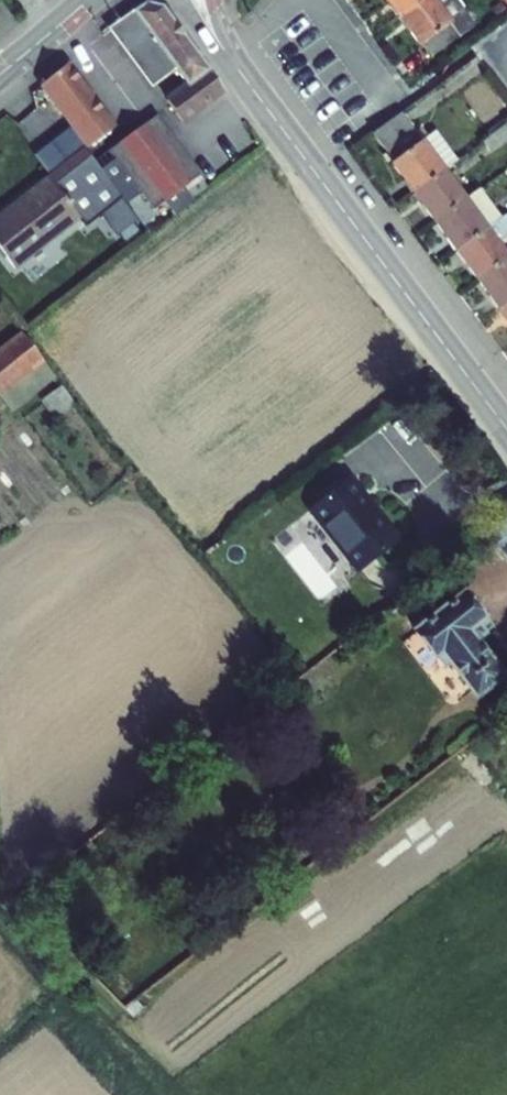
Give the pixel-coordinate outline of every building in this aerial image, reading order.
[(391,8),(421,50),(467,17),(455,0),(402,0),(391,8)] [(189,86),(209,70),(162,8),(146,3),(129,16),(134,33),(122,42),(154,85),(175,68),(189,86)] [(134,33),(129,16),(112,29),(122,42),(134,33)] [(462,21),(433,47),(440,55),(469,30),(462,21)] [(113,130),(68,65),(43,83),(88,148),(113,130)] [(224,90),(209,70),(189,86),(168,102),(184,122),(224,90)] [(424,124),(404,95),(374,116),(415,175),(445,154),(458,144),(437,116),(424,124)] [(476,132),(486,147),(506,133),(506,120),(502,114),(476,132)] [(157,117),(108,151),(150,212),(199,178),(157,117)] [(85,149),(0,212),(0,253),(11,266),(77,217),(82,224),(118,196),(85,149)] [(445,154),(415,175),(437,205),(466,184),(445,154)] [(466,184),(437,205),(458,235),(504,203),(481,173),(466,184)] [(458,235),(479,265),(506,245),(506,241),(497,227),(506,221),(506,207),(504,203),(458,235)] [(479,265),(500,295),(506,290),(506,245),(479,265)] [(0,339),(0,381),(32,355),(12,330),(0,339)] [(400,523),(356,460),(312,491),(357,554),(400,523)] [(454,587),(405,623),(431,656),(437,652),(465,688),(492,668),(466,635),(477,626),(469,616),(474,612),(454,587)] [(222,739),(206,753),(231,784),(248,771),(222,739)]
